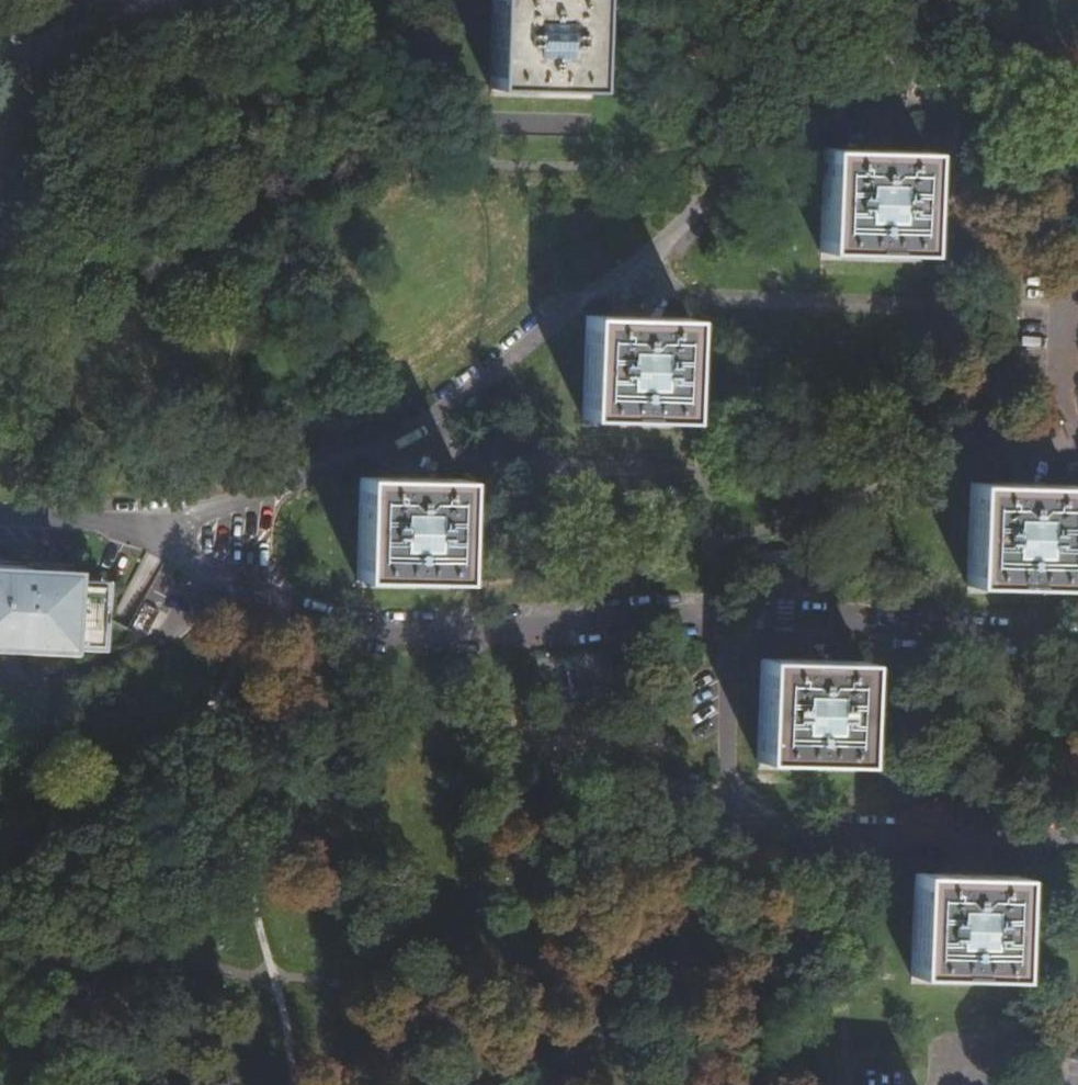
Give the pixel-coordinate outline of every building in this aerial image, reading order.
[(485,89),(589,92),(592,0),(488,0),(485,89)] [(824,151),(822,251),(924,254),(927,155),(824,151)] [(684,318),(582,315),(580,417),(681,419),(684,318)] [(356,477),(352,578),(454,581),(457,480),(356,477)] [(1073,487),(971,484),(969,585),(1070,588),(1073,487)] [(60,562),(0,559),(0,642),(58,645),(58,635),(90,636),(92,577),(59,576),(60,562)] [(761,658),(759,760),(858,762),(860,660),(761,658)] [(914,871),(911,972),(1012,975),(1015,874),(914,871)]
